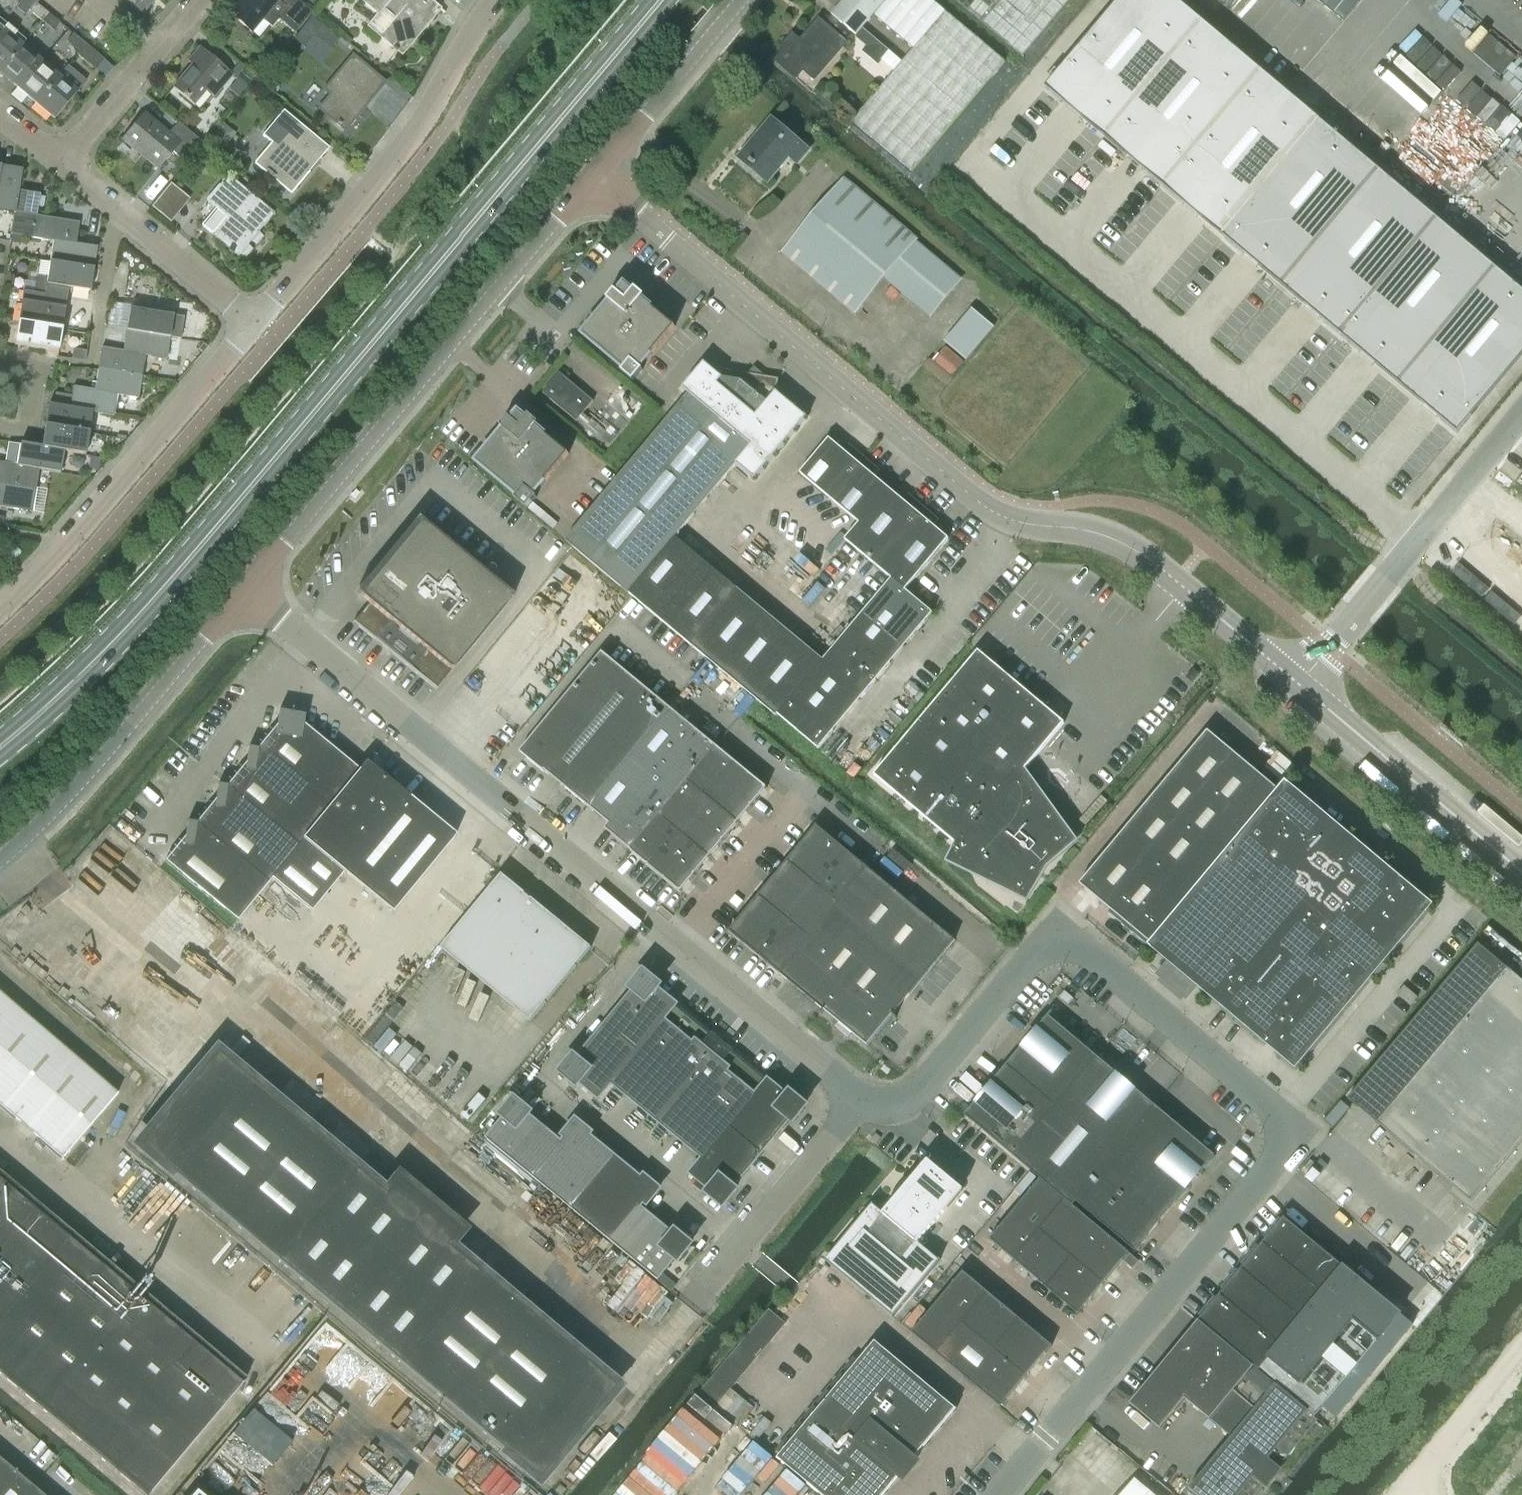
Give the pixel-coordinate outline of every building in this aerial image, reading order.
[(141,15),(154,0),(123,0),(141,15)] [(277,0),(239,0),(228,13),(250,32),(277,0)] [(362,1),(378,15),(383,8),(395,18),(379,37),(401,56),(439,10),(428,0),(363,0),(362,1)] [(832,17),(856,38),(865,47),(861,52),(878,66),(889,51),(863,30),(875,16),(884,6),(896,17),(910,0),(846,0),(832,17)] [(1005,62),(932,0),(910,0),(896,17),(884,6),(875,16),(914,49),(853,122),(912,172),(1005,62)] [(983,25),(1023,58),(1072,0),(953,0),(983,25)] [(1046,89),(1222,237),(1320,120),(1177,0),(1120,0),(1046,89)] [(29,11),(41,21),(48,13),(36,3),(35,4),(29,11)] [(48,13),(41,21),(54,31),(60,23),(48,13)] [(311,14),(295,37),(324,58),(340,35),(311,14)] [(796,80),(803,72),(815,82),(847,46),(819,22),(801,43),(793,37),(780,52),(783,55),(776,62),(796,80)] [(1286,54),(1306,69),(1329,38),(1309,23),(1286,54)] [(21,45),(12,37),(16,33),(6,25),(2,30),(0,28),(0,70),(21,45)] [(1415,60),(1429,42),(1411,29),(1397,47),(1415,60)] [(77,51),(84,43),(73,34),(67,42),(77,51)] [(74,55),(75,55),(94,71),(104,60),(84,43),(77,51),(74,55)] [(0,70),(0,74),(16,88),(35,64),(39,60),(21,45),(0,70)] [(245,90),(255,78),(238,64),(229,75),(198,49),(186,62),(190,66),(172,88),(192,105),(203,91),(212,98),(230,77),(245,90)] [(343,130),(382,84),(351,58),(323,91),(329,96),(318,109),(343,130)] [(35,64),(16,88),(34,103),(58,75),(39,60),(35,64)] [(58,75),(34,103),(54,120),(86,81),(68,66),(59,76),(58,75)] [(327,149),(296,123),(282,112),(262,135),(271,143),(254,164),(264,173),(263,174),(272,181),(273,180),(289,194),(327,149)] [(191,155),(201,143),(177,122),(167,134),(144,114),(122,140),(157,169),(178,144),(191,155)] [(1222,237),(1457,433),(1521,356),(1521,290),(1320,120),(1222,237)] [(796,163),(806,151),(771,121),(739,159),(766,182),(788,156),(796,163)] [(13,213),(10,234),(12,234),(10,242),(17,243),(19,235),(32,238),(35,217),(39,196),(17,192),(21,171),(0,167),(0,211),(13,213)] [(237,256),(273,213),(227,176),(206,201),(215,209),(226,218),(213,234),(212,235),(237,256)] [(171,214),(188,195),(173,181),(156,199),(171,214)] [(932,315),(959,283),(911,243),(914,241),(843,182),(784,252),(855,312),(885,276),(932,315)] [(215,209),(201,225),(213,234),(226,218),(215,209)] [(48,262),(92,269),(95,248),(74,244),(78,224),(35,217),(32,238),(52,241),(48,262)] [(43,294),(66,298),(68,287),(88,291),(92,269),(48,262),(43,294)] [(620,290),(618,293),(615,290),(607,300),(610,302),(582,335),(623,369),(621,372),(633,382),(643,370),(640,368),(675,327),(642,299),(645,296),(635,288),(632,291),(630,289),(620,290)] [(17,323),(60,330),(66,298),(43,294),(22,290),(21,301),(17,323)] [(124,331),(168,338),(172,316),(127,308),(124,331)] [(972,309),(944,342),(966,360),(994,328),(972,309)] [(172,316),(168,337),(179,339),(182,318),(172,316)] [(60,330),(17,323),(13,345),(57,352),(60,330)] [(95,369),(141,377),(144,357),(164,361),(168,338),(124,331),(120,350),(99,347),(95,369)] [(72,349),(71,359),(85,361),(86,351),(72,349)] [(891,577),(822,659),(675,537),(751,446),(758,452),(795,407),(776,391),(778,379),(716,366),(713,369),(705,363),(683,389),(691,395),(567,542),(574,548),(627,593),(628,593),(633,596),(775,715),(776,714),(817,749),(931,613),(904,590),(948,538),(932,525),(938,519),(910,495),(904,502),(874,477),(880,470),(849,444),(843,451),(829,439),(801,473),(860,523),(846,539),(891,577)] [(141,377),(95,369),(92,391),(72,388),(69,408),(69,409),(91,413),(91,414),(112,418),(116,396),(137,400),(141,377)] [(576,422),(593,402),(559,373),(542,394),(576,422)] [(637,402),(622,389),(617,396),(632,408),(637,402)] [(45,428),(87,435),(91,414),(91,413),(69,409),(69,408),(49,405),(45,428)] [(503,429),(475,463),(516,497),(514,500),(526,510),(535,498),(533,496),(568,455),(535,427),(537,424),(528,416),(525,419),(523,417),(512,418),(511,420),(508,417),(500,427),(503,429)] [(87,435),(45,428),(41,449),(62,453),(62,454),(83,457),(87,435)] [(8,444),(4,464),(16,466),(20,446),(8,444)] [(39,470),(39,471),(59,474),(62,454),(62,453),(41,449),(20,445),(20,446),(16,466),(39,470)] [(90,457),(88,468),(98,470),(100,458),(90,457)] [(16,466),(4,464),(0,463),(0,508),(32,513),(39,471),(39,470),(16,466)] [(451,672),(513,597),(420,521),(358,595),(368,603),(352,622),(436,690),(437,689),(436,688),(450,671),(451,672)] [(1052,836),(1066,827),(1052,806),(1043,812),(1013,786),(1065,724),(979,651),(874,774),(990,873),(986,882),(1010,893),(1017,879),(1014,876),(1049,835),(1052,836)] [(545,771),(588,807),(609,824),(605,829),(630,849),(629,850),(630,851),(680,893),(767,788),(602,652),(520,752),(544,772),(545,771)] [(358,770),(301,724),(303,715),(278,711),(274,734),(260,751),(257,748),(255,750),(247,748),(243,771),(230,788),(226,785),(225,787),(217,785),(213,808),(200,825),(196,822),(195,824),(186,822),(183,845),(169,862),(166,859),(164,861),(236,921),(271,879),(270,878),(358,770)] [(1149,948),(1280,791),(1207,730),(1079,884),(1109,909),(1107,913),(1149,948)] [(825,742),(821,747),(836,759),(848,745),(837,736),(829,745),(825,742)] [(1265,775),(1282,786),(1299,762),(1282,751),(1265,775)] [(270,878),(271,879),(310,911),(342,873),(391,913),(454,836),(364,762),(358,770),(270,878)] [(1287,782),(1280,791),(1149,948),(1298,1072),(1436,906),(1287,782)] [(780,974),(867,868),(816,826),(729,932),(780,974)] [(867,868),(780,974),(823,1010),(821,1013),(822,1014),(824,1011),(867,1047),(893,1016),(896,1018),(896,1017),(893,1015),(955,940),(867,868)] [(530,1021),(590,947),(501,874),(441,948),(530,1021)] [(1348,1099),(1376,1123),(1476,1206),(1521,1152),(1521,981),(1478,944),(1348,1099)] [(792,1121),(806,1105),(789,1092),(787,1095),(767,1079),(755,1095),(726,1071),(728,1068),(695,1040),(693,1044),(663,1020),(676,1004),(657,988),(660,985),(643,972),(630,988),(633,991),(577,1059),(574,1056),(561,1072),(577,1086),(580,1082),(599,1098),(612,1083),(703,1158),(690,1173),(710,1189),(707,1193),(723,1206),(736,1190),(733,1187),(789,1119),(792,1121)] [(117,1095),(0,994),(0,1107),(62,1160),(117,1095)] [(1215,1156),(1155,1106),(1134,1088),(1129,1093),(1114,1080),(1118,1075),(1048,1016),(1036,1030),(1041,1035),(1028,1050),(1023,1046),(989,1086),(995,1090),(982,1105),(976,1101),(964,1115),(1040,1179),(989,1240),(1078,1314),(1129,1253),(1073,1206),(1076,1202),(1135,1251),(1188,1188),(1182,1184),(1195,1168),(1201,1173),(1215,1156)] [(396,1180),(383,1195),(215,1053),(137,1145),(531,1479),(609,1387),(443,1247),(456,1231),(396,1180)] [(647,1205),(660,1188),(644,1175),(641,1178),(589,1136),(592,1132),(575,1119),(562,1135),(565,1138),(561,1143),(528,1115),(531,1112),(515,1099),(501,1115),(504,1118),(486,1140),(657,1279),(675,1258),(678,1260),(691,1244),(675,1231),(673,1234),(639,1207),(643,1202),(647,1205)] [(1341,1100),(1324,1120),(1333,1127),(1350,1108),(1341,1100)] [(873,1203),(825,1260),(893,1316),(940,1260),(939,1259),(938,1260),(918,1243),(963,1190),(928,1160),(883,1213),(873,1205),(874,1204),(873,1203)] [(245,1379),(0,1173),(0,1374),(145,1494),(148,1494),(245,1379)] [(1284,1217),(1199,1320),(1316,1418),(1324,1408),(1335,1417),(1336,1418),(1414,1325),(1411,1323),(1402,1315),(1284,1217)] [(962,1323),(987,1292),(963,1271),(912,1333),(936,1353),(962,1323)] [(994,1350),(1020,1319),(987,1292),(962,1323),(994,1350)] [(701,1395),(717,1408),(785,1323),(769,1310),(701,1395)] [(994,1350),(1026,1376),(1052,1346),(1020,1319),(994,1350)] [(1130,1404),(1161,1429),(1185,1399),(1210,1419),(1234,1440),(1193,1490),(1190,1487),(1189,1489),(1196,1494),(1253,1494),(1262,1484),(1277,1466),(1316,1418),(1199,1320),(1196,1323),(1130,1404)] [(1026,1376),(994,1350),(962,1323),(936,1353),(1001,1407),(1026,1376)] [(821,1494),(884,1494),(901,1475),(904,1477),(916,1462),(914,1460),(957,1409),(875,1340),(776,1458),(821,1494)] [(0,1462),(0,1494),(39,1494),(0,1462)] [(1120,1494),(1154,1494),(1134,1478),(1120,1494)]
